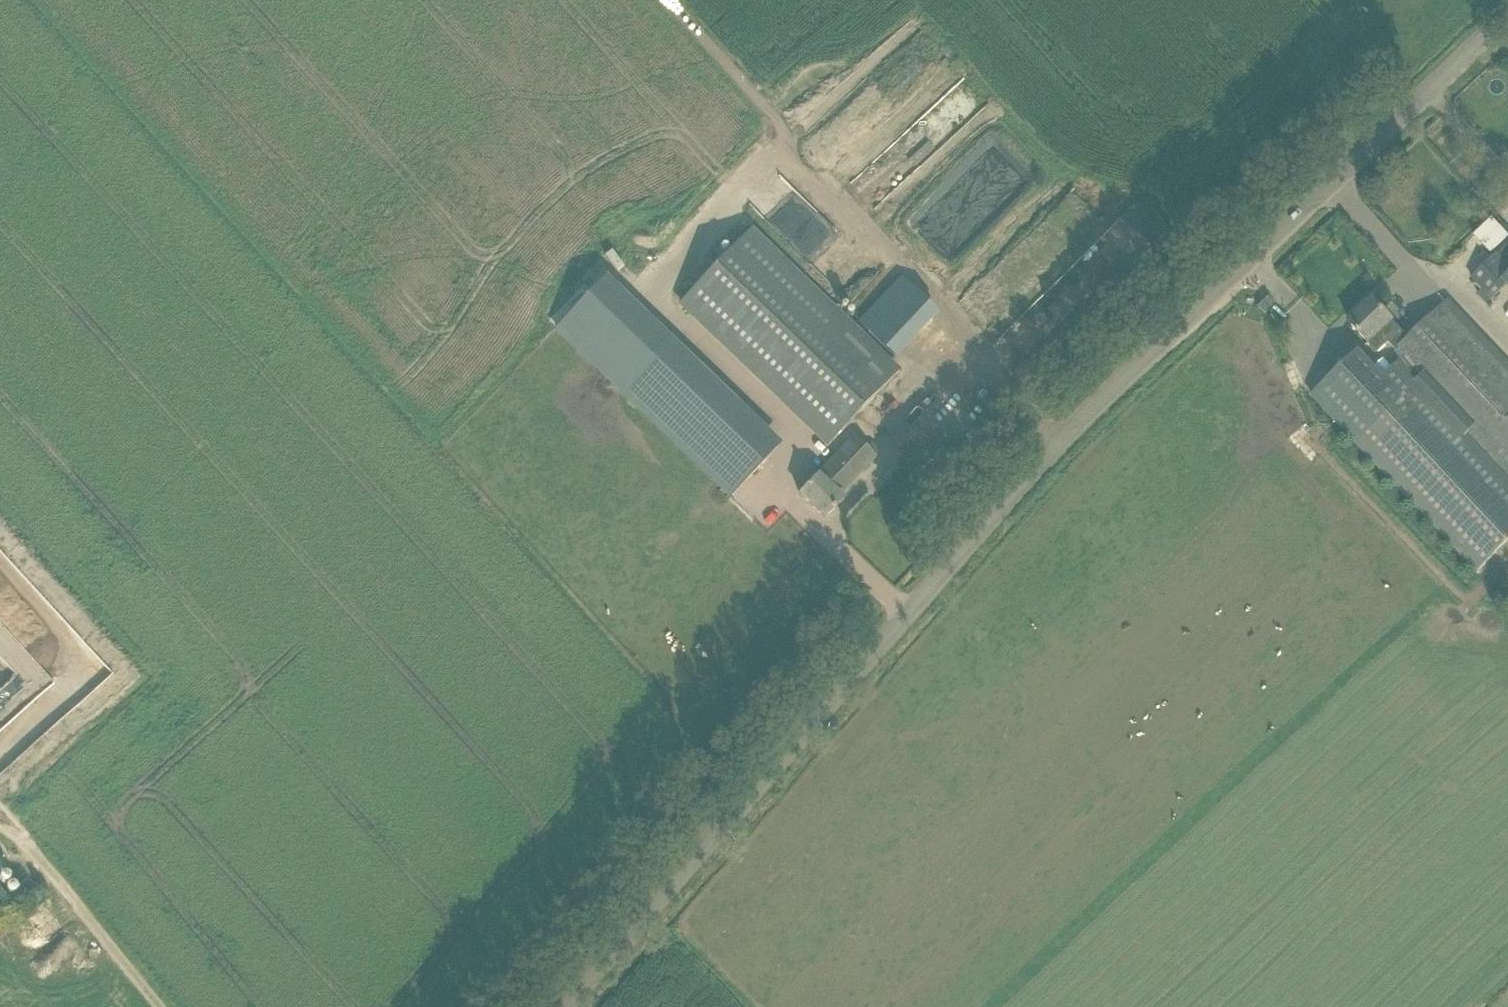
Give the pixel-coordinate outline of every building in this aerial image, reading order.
[(680,302),(829,444),(898,372),(749,230),(680,302)] [(859,323),(894,357),(936,312),(902,278),(859,323)] [(1379,372),(1359,351),(1312,395),(1476,572),(1507,542),(1507,364),(1449,300),(1408,338),(1373,299),(1349,322),(1377,353),(1388,343),(1402,358),(1383,376),(1379,372)] [(643,338),(607,376),(731,495),(767,457),(643,338)] [(799,495),(824,518),(843,499),(839,494),(876,455),(855,436),(799,495)] [(27,646),(60,611),(13,567),(0,581),(0,620),(27,646)]
